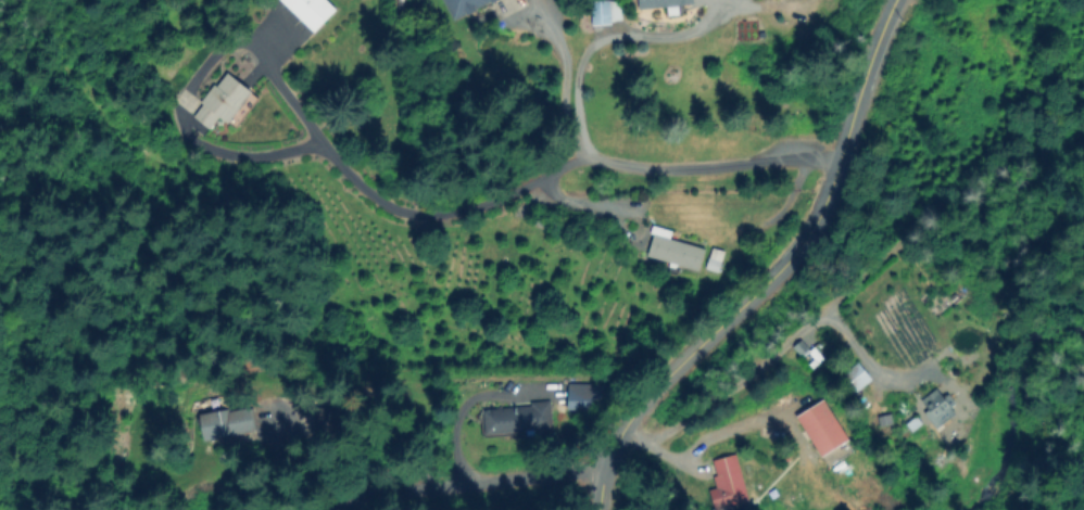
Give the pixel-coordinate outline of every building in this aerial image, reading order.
[(314,33),(282,0),(328,0),(338,10),(314,33)] [(457,20),(445,0),(493,0),(457,20)] [(596,25),(594,0),(612,0),(615,23),(596,25)] [(641,7),(641,0),(694,0),(694,2),(679,3),(679,13),(669,14),(669,4),(641,7)] [(252,93),(227,123),(219,116),(209,129),(193,117),(230,74),(252,93)] [(650,201),(647,216),(636,215),(638,200),(650,201)] [(707,248),(703,269),(651,256),(658,227),(675,230),(672,240),(707,248)] [(866,375),(853,358),(836,371),(849,387),(866,375)] [(559,399),(581,398),(581,379),(559,380),(559,399)] [(608,387),(606,400),(583,397),(585,383),(608,387)] [(849,439),(823,456),(799,418),(825,400),(849,439)] [(552,404),(555,436),(543,437),(543,432),(486,436),(484,411),(525,409),(525,406),(552,404)] [(255,431),(209,439),(203,416),(251,407),(255,431)] [(751,501),(722,509),(718,509),(713,492),(721,488),(714,462),(738,455),(751,501)]
